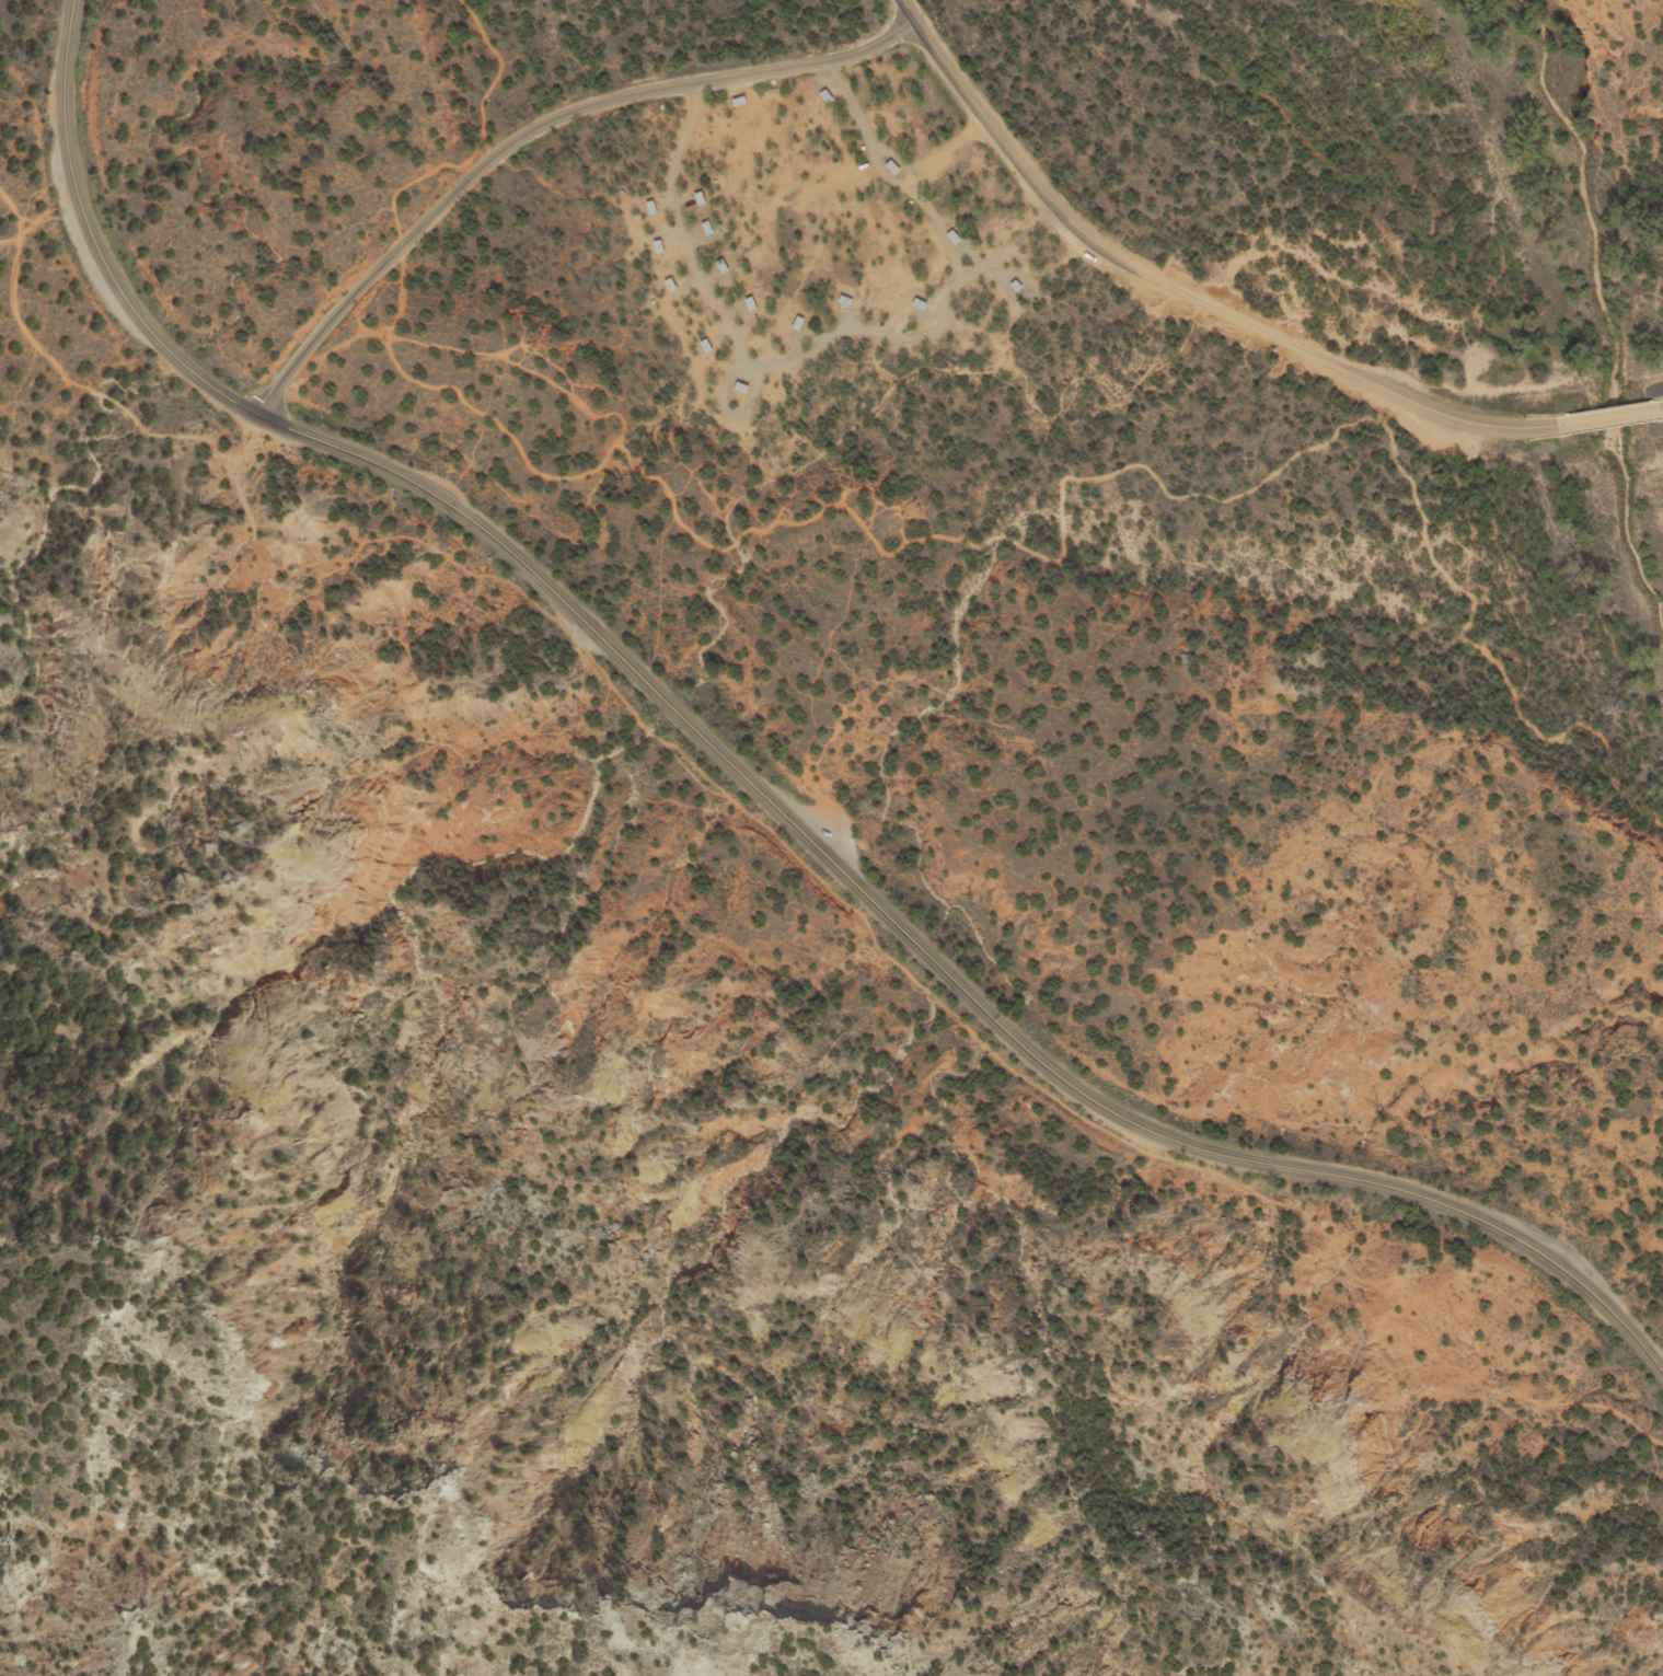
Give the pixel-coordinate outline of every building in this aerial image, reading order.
[(822,94),(828,104),(834,100),(828,91),(822,94)]
